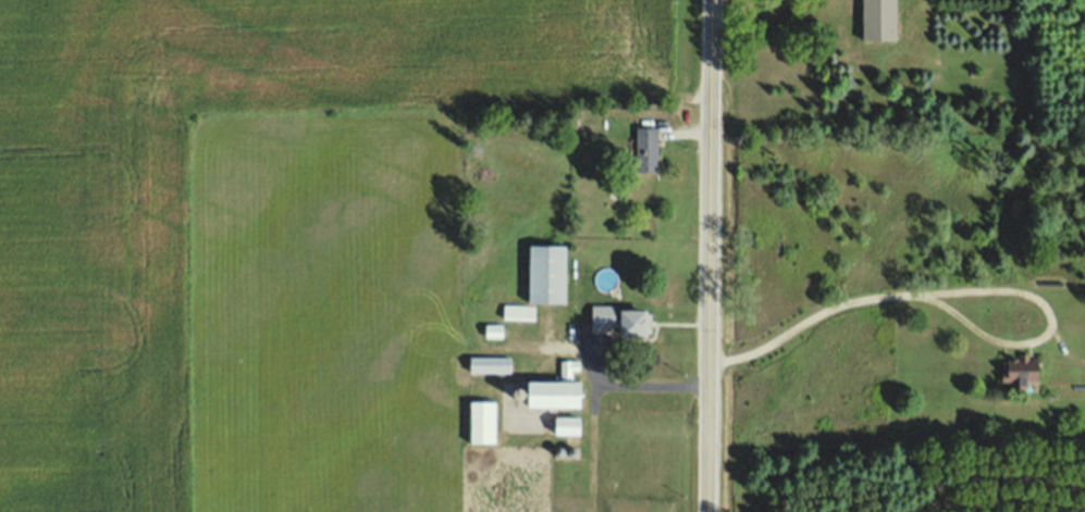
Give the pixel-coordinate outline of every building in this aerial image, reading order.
[(888,41),(888,0),(854,0),(854,41),(888,41)] [(659,170),(659,130),(638,130),(638,170),(659,170)] [(569,303),(569,245),(527,245),(527,303),(569,303)] [(504,319),(536,319),(536,306),(504,306),(504,319)] [(590,308),(590,333),(654,333),(654,308),(590,308)] [(513,372),(513,357),(471,357),(471,372),(513,372)] [(1010,381),(1034,382),(1035,359),(994,357),(992,390),(1010,391),(1010,381)] [(500,443),(500,401),(471,401),(471,443),(500,443)] [(585,434),(585,416),(559,416),(559,434),(585,434)]
